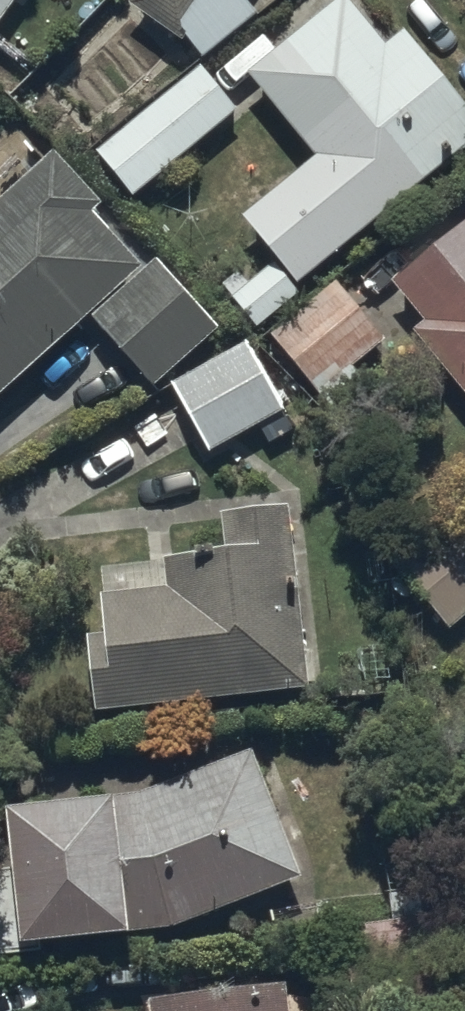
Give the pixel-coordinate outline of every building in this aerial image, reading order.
[(16,0),(0,0),(0,22),(16,0)] [(124,3),(172,36),(178,27),(199,57),(256,14),(245,0),(126,0),(124,3)] [(382,45),(349,2),(253,75),(367,222),(464,146),(464,109),(403,29),(382,45)] [(237,114),(197,65),(94,148),(133,198),(237,114)] [(138,268),(89,213),(98,205),(51,152),(0,198),(0,392),(138,268)] [(464,394),(464,219),(391,278),(422,318),(409,328),(464,394)] [(215,325),(154,260),(91,319),(152,384),(215,325)] [(272,261),(228,296),(255,330),(299,295),(272,261)] [(336,282),(263,341),(340,436),(379,404),(350,367),(383,340),(336,282)] [(279,410),(242,344),(172,383),(209,449),(279,410)] [(384,552),(451,630),(464,618),(464,524),(445,500),(384,552)] [(84,635),(93,709),(308,688),(290,505),(218,512),(222,548),(95,560),(103,633),(84,635)] [(2,806),(9,868),(0,869),(0,955),(16,953),(15,944),(167,927),(297,877),(249,751),(137,793),(2,806)] [(278,985),(149,999),(150,1010),(281,1010),(278,985)]
